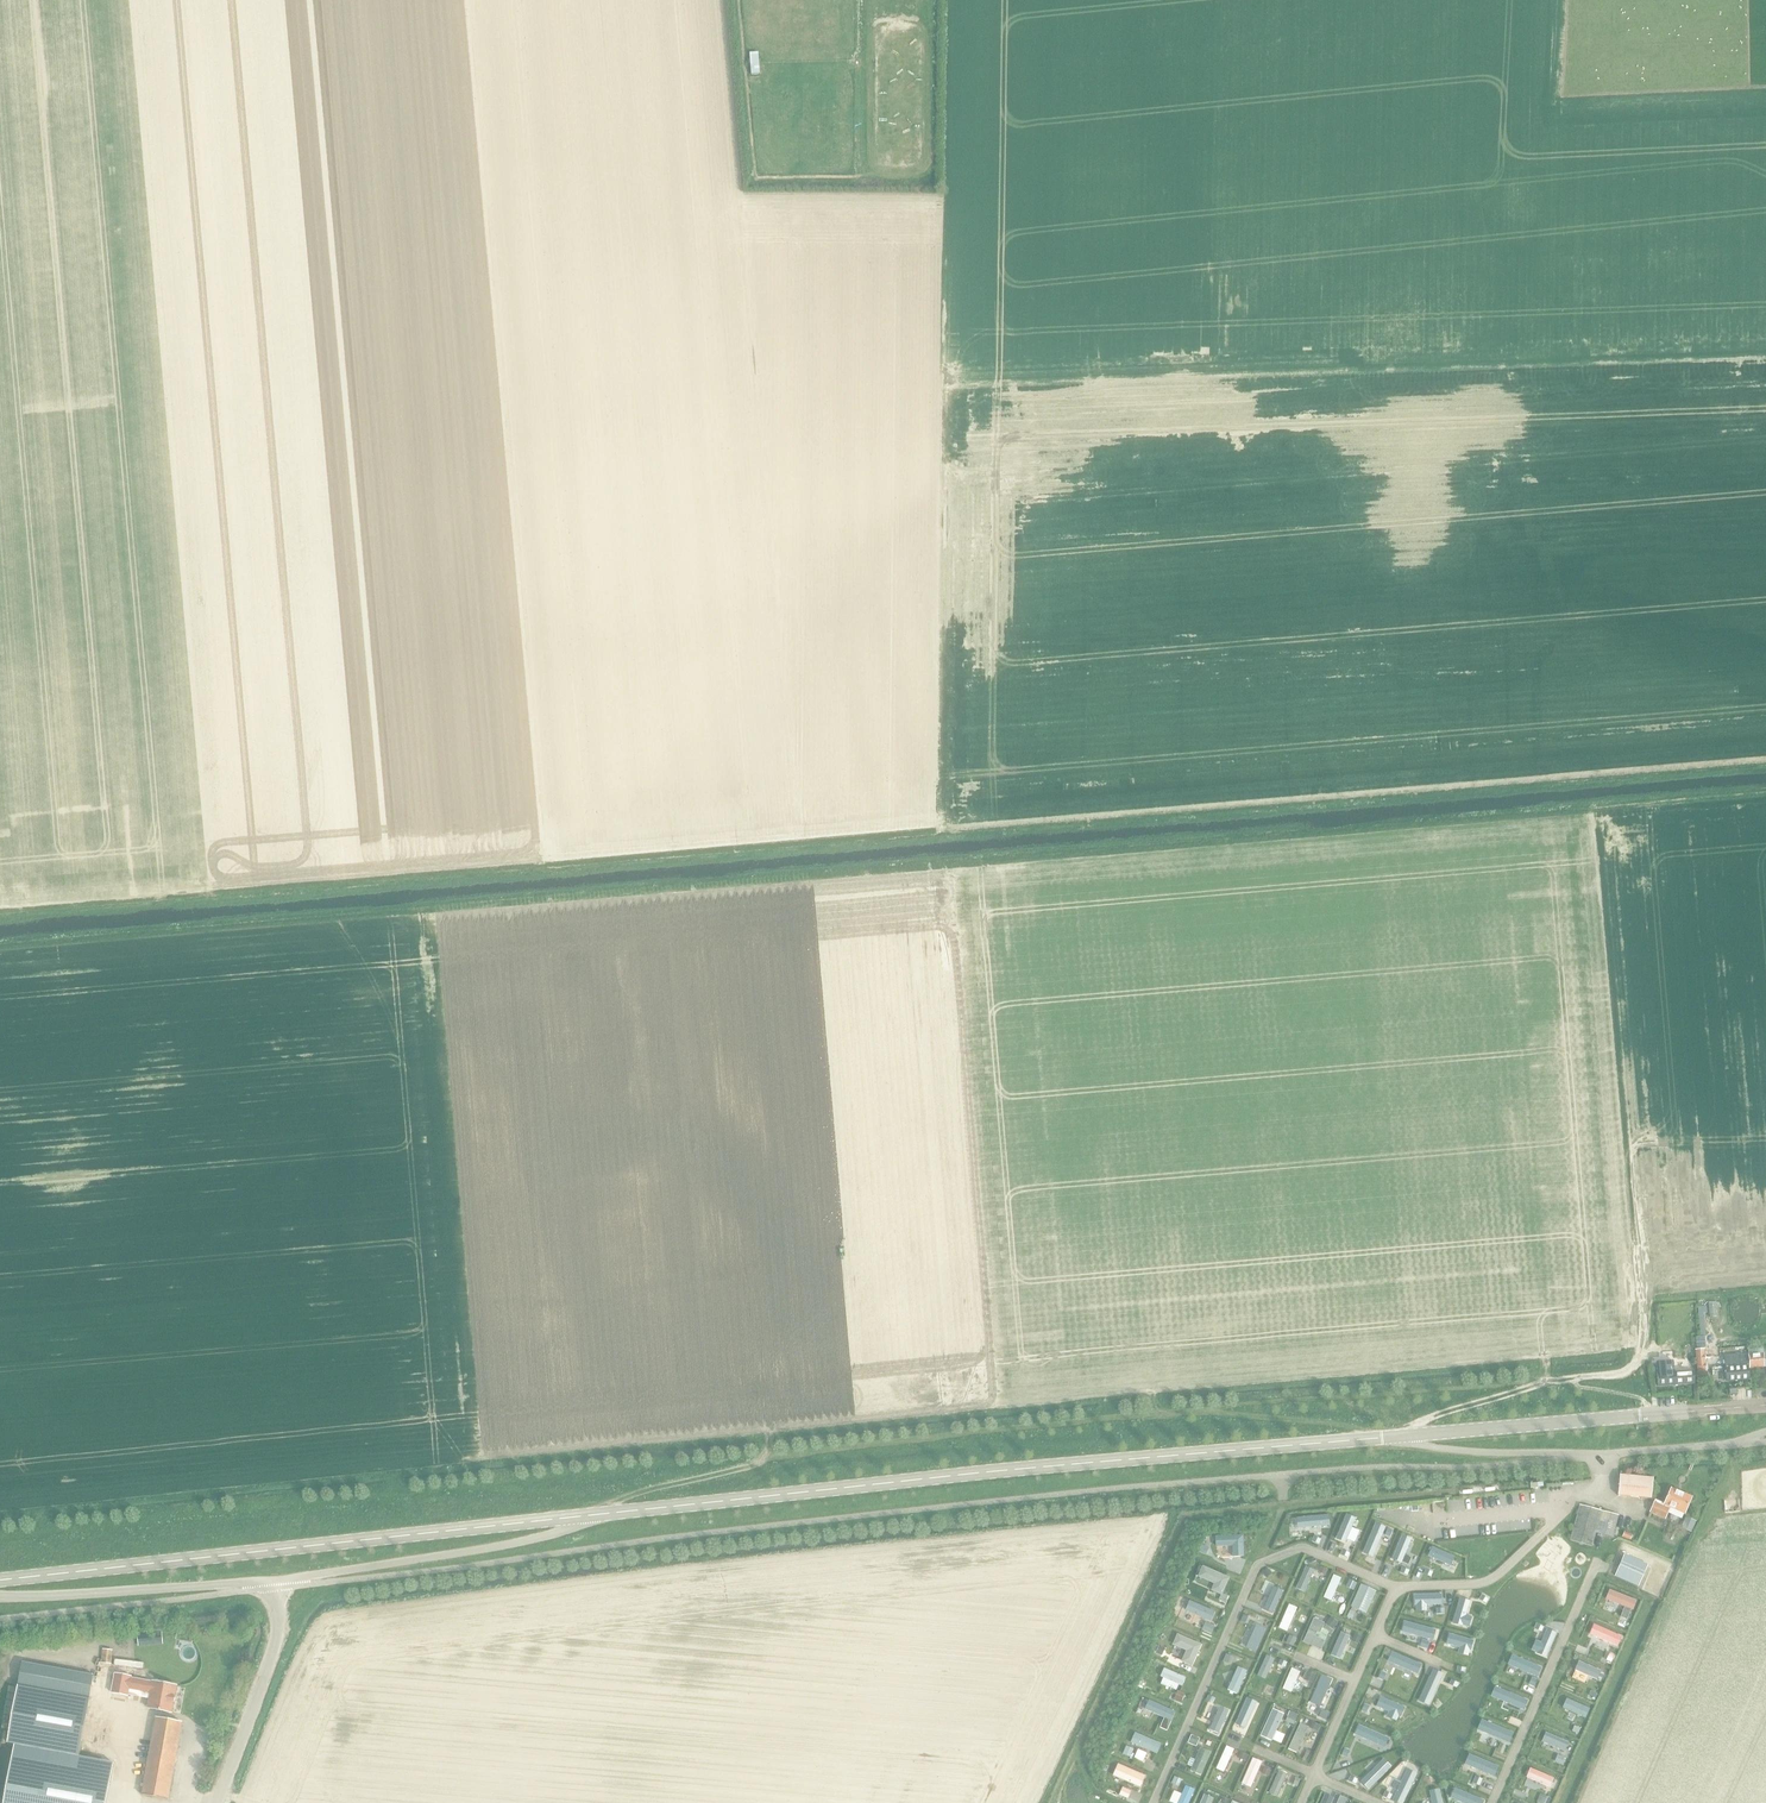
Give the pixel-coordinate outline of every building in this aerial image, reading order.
[(765,42),(755,43),(755,64),(765,64),(765,42)] [(1695,1350),(1698,1372),(1707,1372),(1704,1349),(1695,1350)] [(1748,1355),(1749,1368),(1764,1367),(1763,1354),(1748,1355)] [(1725,1357),(1726,1382),(1750,1380),(1748,1356),(1725,1357)] [(1694,1368),(1696,1362),(1686,1360),(1685,1366),(1694,1368)] [(1673,1368),(1672,1362),(1656,1363),(1657,1369),(1658,1387),(1694,1384),(1693,1371),(1674,1373),(1673,1368)] [(1618,1495),(1651,1499),(1653,1478),(1620,1475),(1618,1495)] [(1669,1508),(1684,1514),(1691,1497),(1671,1488),(1664,1504),(1655,1500),(1649,1512),(1665,1519),(1669,1508)] [(1595,1533),(1612,1538),(1618,1516),(1580,1505),(1570,1541),(1591,1547),(1595,1533)] [(1675,1532),(1681,1517),(1670,1513),(1665,1529),(1675,1532)] [(1632,1538),(1628,1548),(1653,1557),(1657,1547),(1632,1538)] [(1215,1582),(1227,1586),(1234,1566),(1205,1556),(1201,1568),(1218,1574),(1215,1582)] [(1565,1595),(1573,1577),(1567,1574),(1559,1592),(1565,1595)] [(1333,1575),(1323,1598),(1331,1601),(1341,1578),(1333,1575)] [(1269,1600),(1278,1603),(1286,1579),(1276,1576),(1269,1600)] [(1613,1579),(1608,1590),(1638,1601),(1642,1591),(1613,1579)] [(1349,1580),(1345,1588),(1353,1591),(1356,1584),(1349,1580)] [(1360,1585),(1351,1607),(1366,1613),(1376,1591),(1360,1585)] [(1192,1593),(1188,1610),(1206,1614),(1204,1623),(1216,1626),(1218,1617),(1217,1617),(1219,1605),(1211,1603),(1213,1597),(1192,1593)] [(1284,1615),(1291,1619),(1300,1604),(1292,1600),(1284,1615)] [(1298,1609),(1306,1612),(1309,1605),(1301,1602),(1298,1609)] [(1262,1637),(1272,1614),(1263,1609),(1253,1633),(1262,1637)] [(1612,1631),(1616,1623),(1595,1613),(1591,1621),(1612,1631)] [(1333,1618),(1328,1626),(1334,1631),(1340,1623),(1333,1618)] [(1314,1619),(1303,1642),(1320,1649),(1324,1641),(1315,1637),(1317,1632),(1319,1633),(1324,1623),(1314,1619)] [(1185,1652),(1197,1656),(1205,1633),(1181,1624),(1176,1637),(1189,1642),(1185,1652)] [(1297,1634),(1299,1627),(1290,1624),(1288,1632),(1297,1634)] [(183,1630),(181,1640),(191,1642),(193,1632),(183,1630)] [(161,1633),(138,1635),(139,1645),(147,1645),(162,1643),(161,1633)] [(1260,1666),(1270,1671),(1280,1650),(1270,1645),(1260,1666)] [(1347,1652),(1355,1656),(1359,1648),(1350,1645),(1347,1652)] [(103,1649),(102,1663),(111,1663),(112,1650),(103,1649)] [(1229,1681),(1241,1686),(1251,1661),(1239,1656),(1229,1681)] [(1291,1668),(1282,1689),(1291,1693),(1300,1672),(1291,1668)] [(28,1694),(90,1696),(91,1673),(29,1671),(28,1694)] [(1308,1672),(1304,1680),(1313,1683),(1316,1675),(1308,1672)] [(115,1673),(111,1692),(128,1695),(130,1687),(140,1689),(140,1694),(150,1695),(148,1708),(172,1712),(177,1686),(152,1682),(131,1678),(132,1677),(115,1673)] [(1319,1681),(1309,1702),(1317,1706),(1327,1684),(1319,1681)] [(1274,1696),(1276,1688),(1268,1686),(1266,1694),(1274,1696)] [(1210,1709),(1217,1692),(1210,1689),(1203,1706),(1210,1709)] [(1223,1696),(1213,1720),(1224,1724),(1233,1700),(1223,1696)] [(1327,1696),(1323,1705),(1333,1710),(1337,1701),(1327,1696)] [(17,1711),(89,1714),(90,1701),(18,1698),(17,1711)] [(1243,1708),(1235,1728),(1242,1731),(1245,1723),(1248,1724),(1252,1717),(1249,1715),(1251,1712),(1243,1708)] [(1273,1709),(1260,1736),(1271,1741),(1283,1714),(1273,1709)] [(142,1795),(168,1800),(182,1722),(156,1718),(142,1795)] [(1549,1721),(1543,1735),(1570,1747),(1576,1733),(1549,1721)] [(1150,1739),(1162,1744),(1166,1733),(1138,1723),(1129,1747),(1136,1750),(1140,1741),(1148,1744),(1150,1739)] [(1300,1724),(1288,1749),(1296,1753),(1308,1728),(1300,1724)] [(1193,1737),(1201,1737),(1201,1728),(1193,1728),(1193,1737)] [(1192,1746),(1188,1758),(1207,1765),(1215,1743),(1204,1738),(1200,1749),(1192,1746)] [(1147,1757),(1155,1759),(1158,1746),(1150,1744),(1147,1757)] [(4,1802),(107,1802),(114,1763),(15,1745),(4,1802)] [(1226,1746),(1216,1769),(1223,1772),(1234,1750),(1226,1746)] [(1119,1769),(1148,1777),(1152,1764),(1122,1755),(1119,1769)] [(1536,1758),(1530,1769),(1556,1781),(1561,1769),(1536,1758)] [(1253,1759),(1242,1783),(1251,1786),(1261,1763),(1253,1759)] [(1177,1765),(1173,1773),(1183,1778),(1187,1770),(1177,1765)] [(1279,1771),(1269,1794),(1277,1797),(1287,1775),(1279,1771)] [(1179,1780),(1174,1792),(1179,1794),(1176,1801),(1181,1802),(1190,1802),(1200,1779),(1189,1775),(1185,1783),(1179,1780)] [(1125,1787),(1136,1789),(1138,1779),(1127,1777),(1125,1787)] [(1551,1797),(1553,1786),(1544,1784),(1541,1795),(1551,1797)] [(1201,1802),(1210,1802),(1213,1797),(1205,1794),(1201,1802)]
